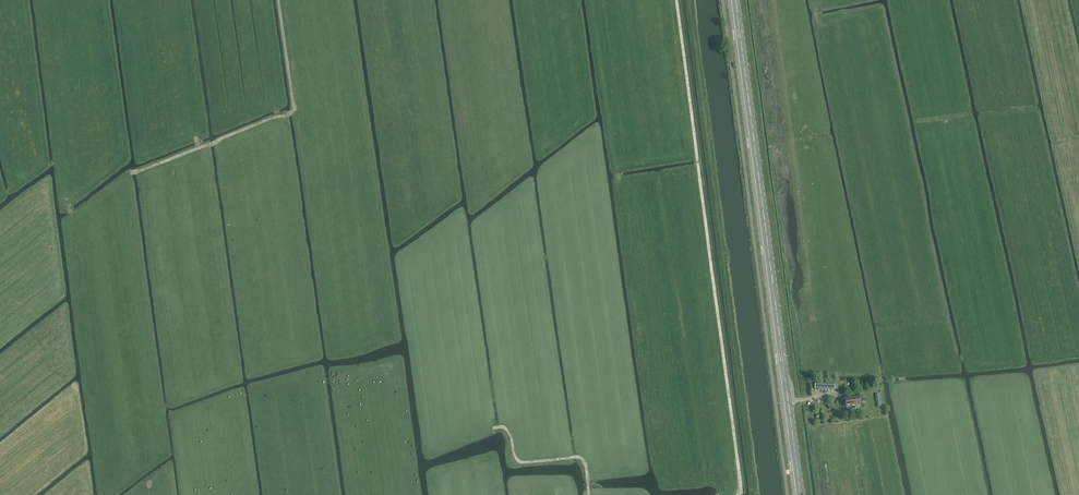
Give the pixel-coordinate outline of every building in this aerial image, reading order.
[(856,408),(856,406),(861,406),(859,397),(845,399),(847,408),(851,407),(851,409),(856,408)]
